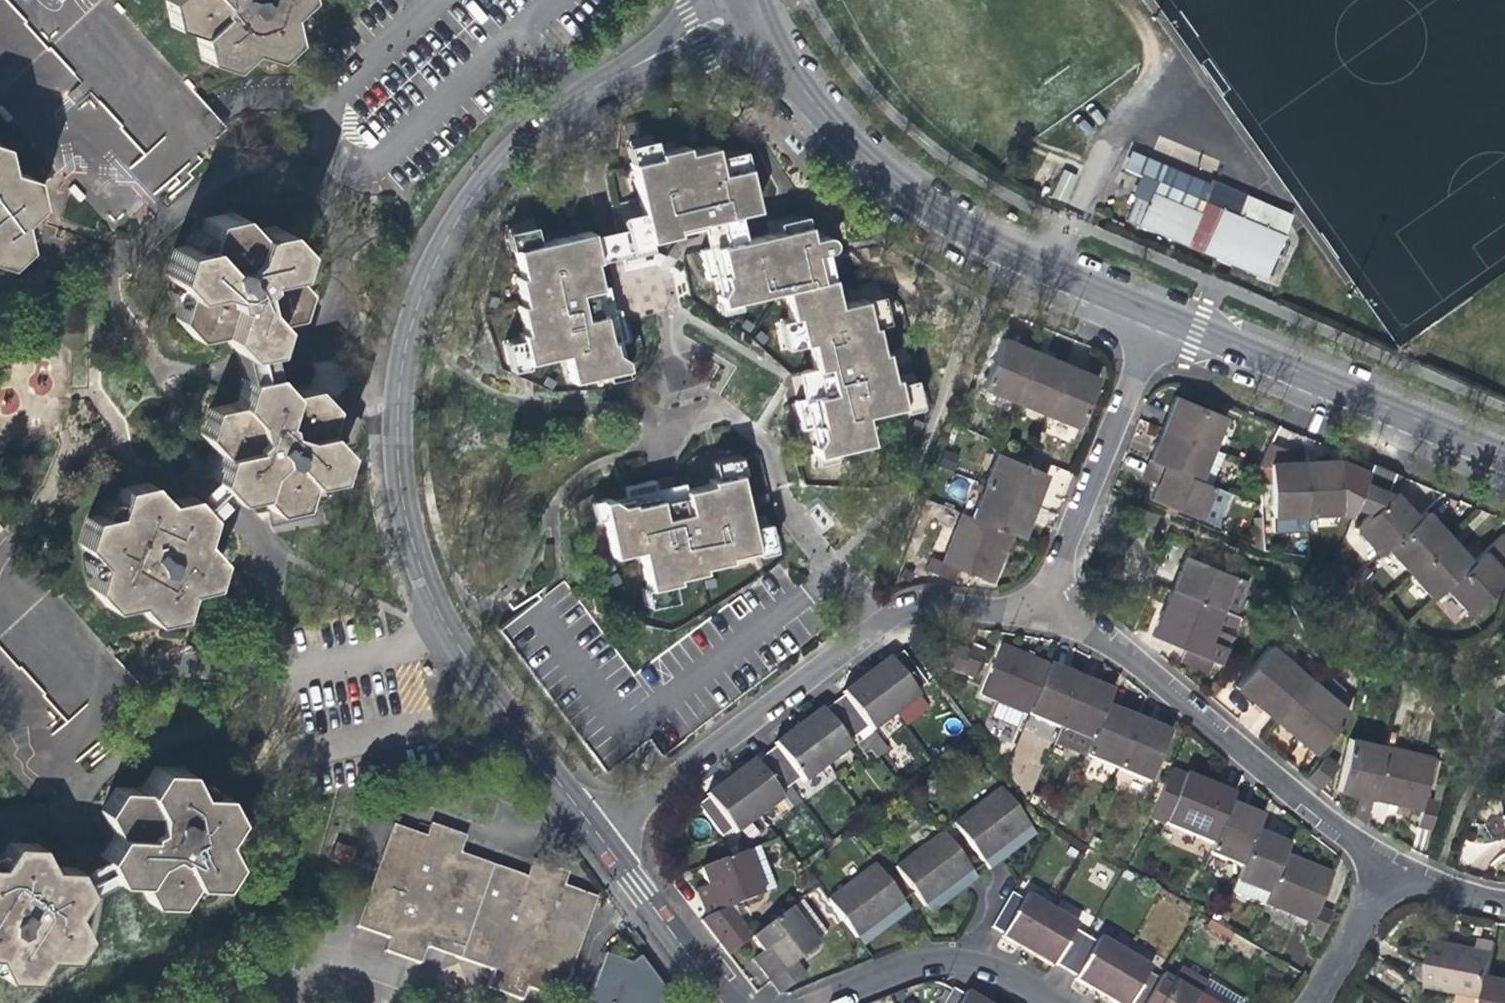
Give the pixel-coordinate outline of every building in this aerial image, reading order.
[(310,4),(309,0),(177,0),(171,6),(175,31),(197,40),(204,67),(230,76),(249,58),(278,67),(295,49),(290,24),(310,4)] [(152,197),(228,128),(183,79),(177,78),(162,61),(152,138),(132,116),(116,130),(117,121),(129,110),(130,100),(143,88),(134,79),(136,60),(82,53),(73,62),(72,70),(82,81),(71,91),(64,143),(61,146),(58,171),(68,172),(77,182),(63,196),(86,199),(112,227),(141,201),(142,196),(152,197)] [(703,220),(704,226),(711,225),(737,220),(735,213),(756,209),(746,167),(719,173),(714,146),(687,152),(687,146),(657,152),(650,125),(623,131),(642,218),(646,239),(673,234),(671,227),(703,220)] [(3,269),(39,263),(35,239),(49,202),(46,185),(20,176),(16,153),(0,147),(0,268),(3,269)] [(1062,169),(1051,197),(1066,204),(1077,176),(1062,169)] [(1140,192),(1193,213),(1199,199),(1146,179),(1140,192)] [(1125,224),(1180,248),(1193,213),(1140,192),(1125,224)] [(1193,213),(1275,245),(1280,229),(1199,199),(1193,213)] [(215,331),(234,351),(262,345),(270,318),(294,313),(302,287),(285,269),(293,244),(274,224),(249,230),(232,210),(204,215),(196,242),(172,247),(163,273),(181,292),(173,317),(190,336),(215,331)] [(1193,213),(1180,248),(1262,280),(1275,245),(1193,213)] [(728,243),(709,247),(698,249),(704,276),(715,274),(717,283),(718,290),(718,291),(720,300),(785,286),(790,314),(795,313),(802,342),(809,340),(815,366),(820,365),(827,391),(801,396),(793,398),(800,427),(811,425),(813,433),(815,440),(813,443),(816,452),(870,441),(864,413),(900,405),(894,375),(889,376),(884,350),(880,351),(874,324),(870,325),(863,298),(837,304),(831,276),(819,279),(815,260),(827,257),(825,251),(828,251),(830,250),(833,246),(833,243),(831,240),(830,237),(828,236),(825,235),(822,236),(821,230),(814,231),(813,234),(808,236),(803,214),(787,217),(789,230),(741,240),(728,243)] [(648,246),(646,239),(642,218),(592,229),(598,257),(648,246)] [(741,240),(737,220),(711,225),(704,226),(709,247),(728,243),(741,240)] [(594,259),(598,257),(592,229),(580,232),(517,246),(523,273),(517,274),(523,301),(519,302),(524,328),(519,329),(526,357),(561,350),(568,378),(623,366),(621,359),(618,355),(615,338),(625,336),(622,323),(619,309),(613,311),(590,315),(584,289),(599,285),(594,259)] [(828,262),(827,257),(815,260),(819,279),(831,276),(829,266),(828,262)] [(607,284),(599,285),(584,289),(590,315),(613,311),(609,296),(607,284)] [(1010,400),(1029,351),(1008,343),(997,338),(977,386),(1010,400)] [(267,370),(262,345),(234,351),(239,376),(267,370)] [(1044,358),(1029,351),(1010,400),(1041,413),(1060,365),(1044,358)] [(796,370),(801,396),(827,391),(820,365),(815,366),(796,370)] [(1073,370),(1060,365),(1041,413),(1074,426),(1093,378),(1073,370)] [(217,448),(208,476),(226,497),(255,490),(269,506),(298,499),(305,478),(331,472),(339,447),(321,428),(329,405),(310,384),(285,389),(267,370),(239,376),(231,400),(206,406),(200,429),(217,448)] [(1167,413),(1161,428),(1209,448),(1222,417),(1175,396),(1167,413)] [(1154,443),(1147,460),(1196,480),(1208,449),(1209,448),(1161,428),(1154,443)] [(1208,449),(1196,480),(1205,484),(1218,453),(1208,449)] [(1302,521),(1300,469),(1283,469),(1283,458),(1263,450),(1256,468),(1257,505),(1268,505),(1268,521),(1302,521)] [(990,451),(977,484),(1026,504),(1033,486),(1039,472),(990,451)] [(1205,484),(1196,480),(1147,460),(1140,476),(1154,482),(1151,488),(1147,497),(1210,525),(1224,492),(1205,484)] [(1400,500),(1391,490),(1389,492),(1385,488),(1392,472),(1369,462),(1361,483),(1352,504),(1368,511),(1351,526),(1375,552),(1380,548),(1415,515),(1400,500)] [(1056,510),(1072,474),(1055,467),(1039,503),(1056,510)] [(1318,469),(1300,469),(1302,521),(1339,520),(1344,523),(1352,504),(1361,483),(1337,472),(1336,468),(1318,469)] [(708,482),(680,487),(684,505),(659,510),(654,485),(653,478),(622,484),(624,496),(616,498),(609,499),(602,498),(596,500),(608,554),(636,550),(643,586),(673,580),(672,575),(698,570),(697,565),(724,560),(723,554),(751,549),(752,552),(779,547),(772,519),(746,524),(734,471),(707,477),(708,482)] [(1392,472),(1385,488),(1389,492),(1391,490),(1398,474),(1392,472)] [(206,515),(226,497),(208,476),(189,493),(206,515)] [(199,538),(206,515),(189,493),(162,499),(143,479),(119,484),(111,510),(85,515),(79,538),(96,557),(88,580),(109,602),(133,597),(150,615),(176,610),(183,587),(207,582),(216,557),(199,538)] [(666,483),(654,485),(659,510),(684,505),(680,487),(679,481),(666,483)] [(977,484),(964,516),(1004,532),(1013,536),(1020,520),(1026,504),(977,484)] [(994,557),(1004,532),(964,516),(954,512),(935,558),(925,553),(919,566),(941,575),(948,576),(953,565),(985,579),(994,557)] [(1380,548),(1405,574),(1443,538),(1429,524),(1418,512),(1415,515),(1380,548)] [(1467,564),(1439,589),(1462,614),(1500,579),(1493,571),(1498,566),(1504,560),(1498,553),(1504,547),(1504,542),(1504,541),(1498,535),(1467,564)] [(1428,599),(1439,589),(1467,564),(1456,552),(1443,538),(1405,574),(1428,599)] [(1203,658),(1222,611),(1236,616),(1239,609),(1249,584),(1186,559),(1181,572),(1173,591),(1164,613),(1154,638),(1186,651),(1181,665),(1210,677),(1215,663),(1203,658)] [(1498,566),(1493,571),(1500,579),(1504,574),(1498,566)] [(1236,616),(1222,611),(1203,658),(1215,663),(1223,666),(1243,619),(1236,616)] [(1296,620),(1287,613),(1277,624),(1286,632),(1296,620)] [(972,645),(968,654),(959,674),(973,680),(985,650),(972,645)] [(940,666),(959,674),(968,654),(949,646),(940,666)] [(1019,713),(1028,717),(1049,667),(1019,655),(1000,647),(979,696),(995,703),(988,719),(1013,729),(1019,713)] [(1251,701),(1273,721),(1307,680),(1268,647),(1234,687),(1251,701)] [(727,778),(718,785),(705,795),(707,797),(696,806),(719,837),(730,829),(734,834),(780,800),(776,795),(798,778),(802,783),(848,748),(845,743),(857,735),(875,759),(884,752),(869,732),(917,696),(914,692),(924,685),(899,652),(890,660),(888,657),(876,666),(852,684),(840,693),(842,695),(821,712),(819,709),(811,715),(784,735),(772,744),(774,747),(752,763),(750,761),(738,770),(727,778)] [(1028,717),(1059,730),(1080,680),(1064,673),(1049,667),(1028,717)] [(1095,686),(1080,680),(1059,730),(1053,744),(1085,758),(1092,743),(1105,709),(1112,693),(1095,686)] [(1346,714),(1307,680),(1273,721),(1293,738),(1313,754),(1346,714)] [(1122,715),(1105,709),(1092,743),(1085,758),(1118,771),(1138,722),(1122,715)] [(1156,730),(1138,722),(1118,771),(1151,785),(1171,736),(1156,730)] [(1366,827),(1374,795),(1386,744),(1351,736),(1339,787),(1344,788),(1357,791),(1351,816),(1366,827)] [(1436,755),(1386,744),(1374,795),(1399,801),(1424,807),(1419,824),(1432,827),(1439,797),(1427,794),(1436,755)] [(1304,779),(1316,789),(1341,761),(1329,751),(1304,779)] [(723,772),(727,778),(738,770),(734,764),(731,766),(723,772)] [(105,886),(148,891),(158,909),(192,913),(201,892),(236,896),(238,892),(249,805),(213,800),(201,778),(150,772),(142,791),(112,788),(102,810),(118,839),(109,844),(106,866),(88,876),(62,872),(52,853),(20,849),(10,870),(0,869),(0,962),(6,963),(17,984),(45,987),(56,963),(86,966),(97,940),(88,925),(105,886)] [(714,779),(718,785),(727,778),(723,772),(718,775),(714,779)] [(1151,820),(1214,847),(1230,806),(1233,798),(1201,784),(1171,772),(1151,820)] [(986,869),(1001,858),(995,849),(1026,825),(998,788),(951,824),(986,869)] [(1210,857),(1243,870),(1257,835),(1263,820),(1245,812),(1233,808),(1230,806),(1214,847),(1210,857)] [(428,836),(413,831),(372,930),(394,938),(389,951),(423,964),(430,946),(497,970),(491,988),(527,1000),(532,988),(564,999),(600,897),(568,885),(572,873),(536,860),(530,877),(484,861),(463,853),(469,837),(433,824),(428,836)] [(360,926),(372,930),(413,831),(396,825),(360,926)] [(1032,833),(1026,825),(995,849),(1001,858),(1015,846),(1032,833)] [(894,869),(922,905),(954,881),(960,889),(975,878),(940,833),(894,869)] [(1273,841),(1257,835),(1243,870),(1237,884),(1268,897),(1284,857),(1288,847),(1273,841)] [(725,954),(742,941),(731,925),(739,919),(736,906),(764,899),(759,884),(774,881),(761,844),(700,866),(707,885),(711,895),(699,899),(705,914),(699,919),(725,954)] [(1308,867),(1284,857),(1268,897),(1265,907),(1314,926),(1309,938),(1323,943),(1334,915),(1321,910),(1334,877),(1308,867)] [(824,900),(854,938),(887,913),(892,922),(907,911),(871,865),(824,900)] [(774,881),(759,884),(764,899),(779,895),(774,881)] [(949,898),(960,889),(954,881),(922,905),(928,914),(949,898)] [(711,895),(707,885),(696,889),(699,899),(711,895)] [(1128,1002),(1135,1002),(1151,970),(1146,967),(1149,962),(1100,932),(1097,937),(1086,930),(1074,923),(1077,918),(1028,889),(1025,893),(1014,887),(993,921),(1004,928),(1002,931),(1011,936),(1038,952),(1052,961),(1054,958),(1076,972),(1074,975),(1087,983),(1098,989),(1110,996),(1121,1002),(1125,1002),(1126,1001),(1128,1002)] [(765,961),(756,969),(775,994),(802,975),(792,962),(813,948),(810,944),(822,935),(798,901),(750,935),(747,938),(758,953),(765,961)] [(878,933),(892,922),(887,913),(854,938),(860,946),(878,933)] [(750,935),(739,919),(731,925),(742,941),(747,938),(750,935)] [(1430,986),(1483,997),(1487,977),(1493,944),(1476,941),(1474,950),(1463,947),(1439,943),(1430,986)] [(749,959),(756,969),(765,961),(758,953),(749,959)] [(1197,991),(1205,979),(1180,964),(1172,977),(1160,970),(1158,974),(1141,1002),(1190,1002),(1197,991)] [(1158,974),(1151,970),(1135,1002),(1141,1002),(1158,974)] [(1205,979),(1197,991),(1217,1002),(1238,1002),(1241,997),(1207,976),(1205,979)] [(1487,977),(1483,997),(1482,1002),(1504,1002),(1504,981),(1487,977)] [(1088,992),(1094,996),(1098,989),(1087,983),(1084,989),(1088,992)] [(982,1002),(967,993),(965,996),(952,988),(943,1002),(984,1002),(982,1002)] [(1106,1002),(1110,996),(1098,989),(1094,996),(1102,1000),(1106,1002)] [(1197,991),(1190,1002),(1217,1002),(1197,991)]
